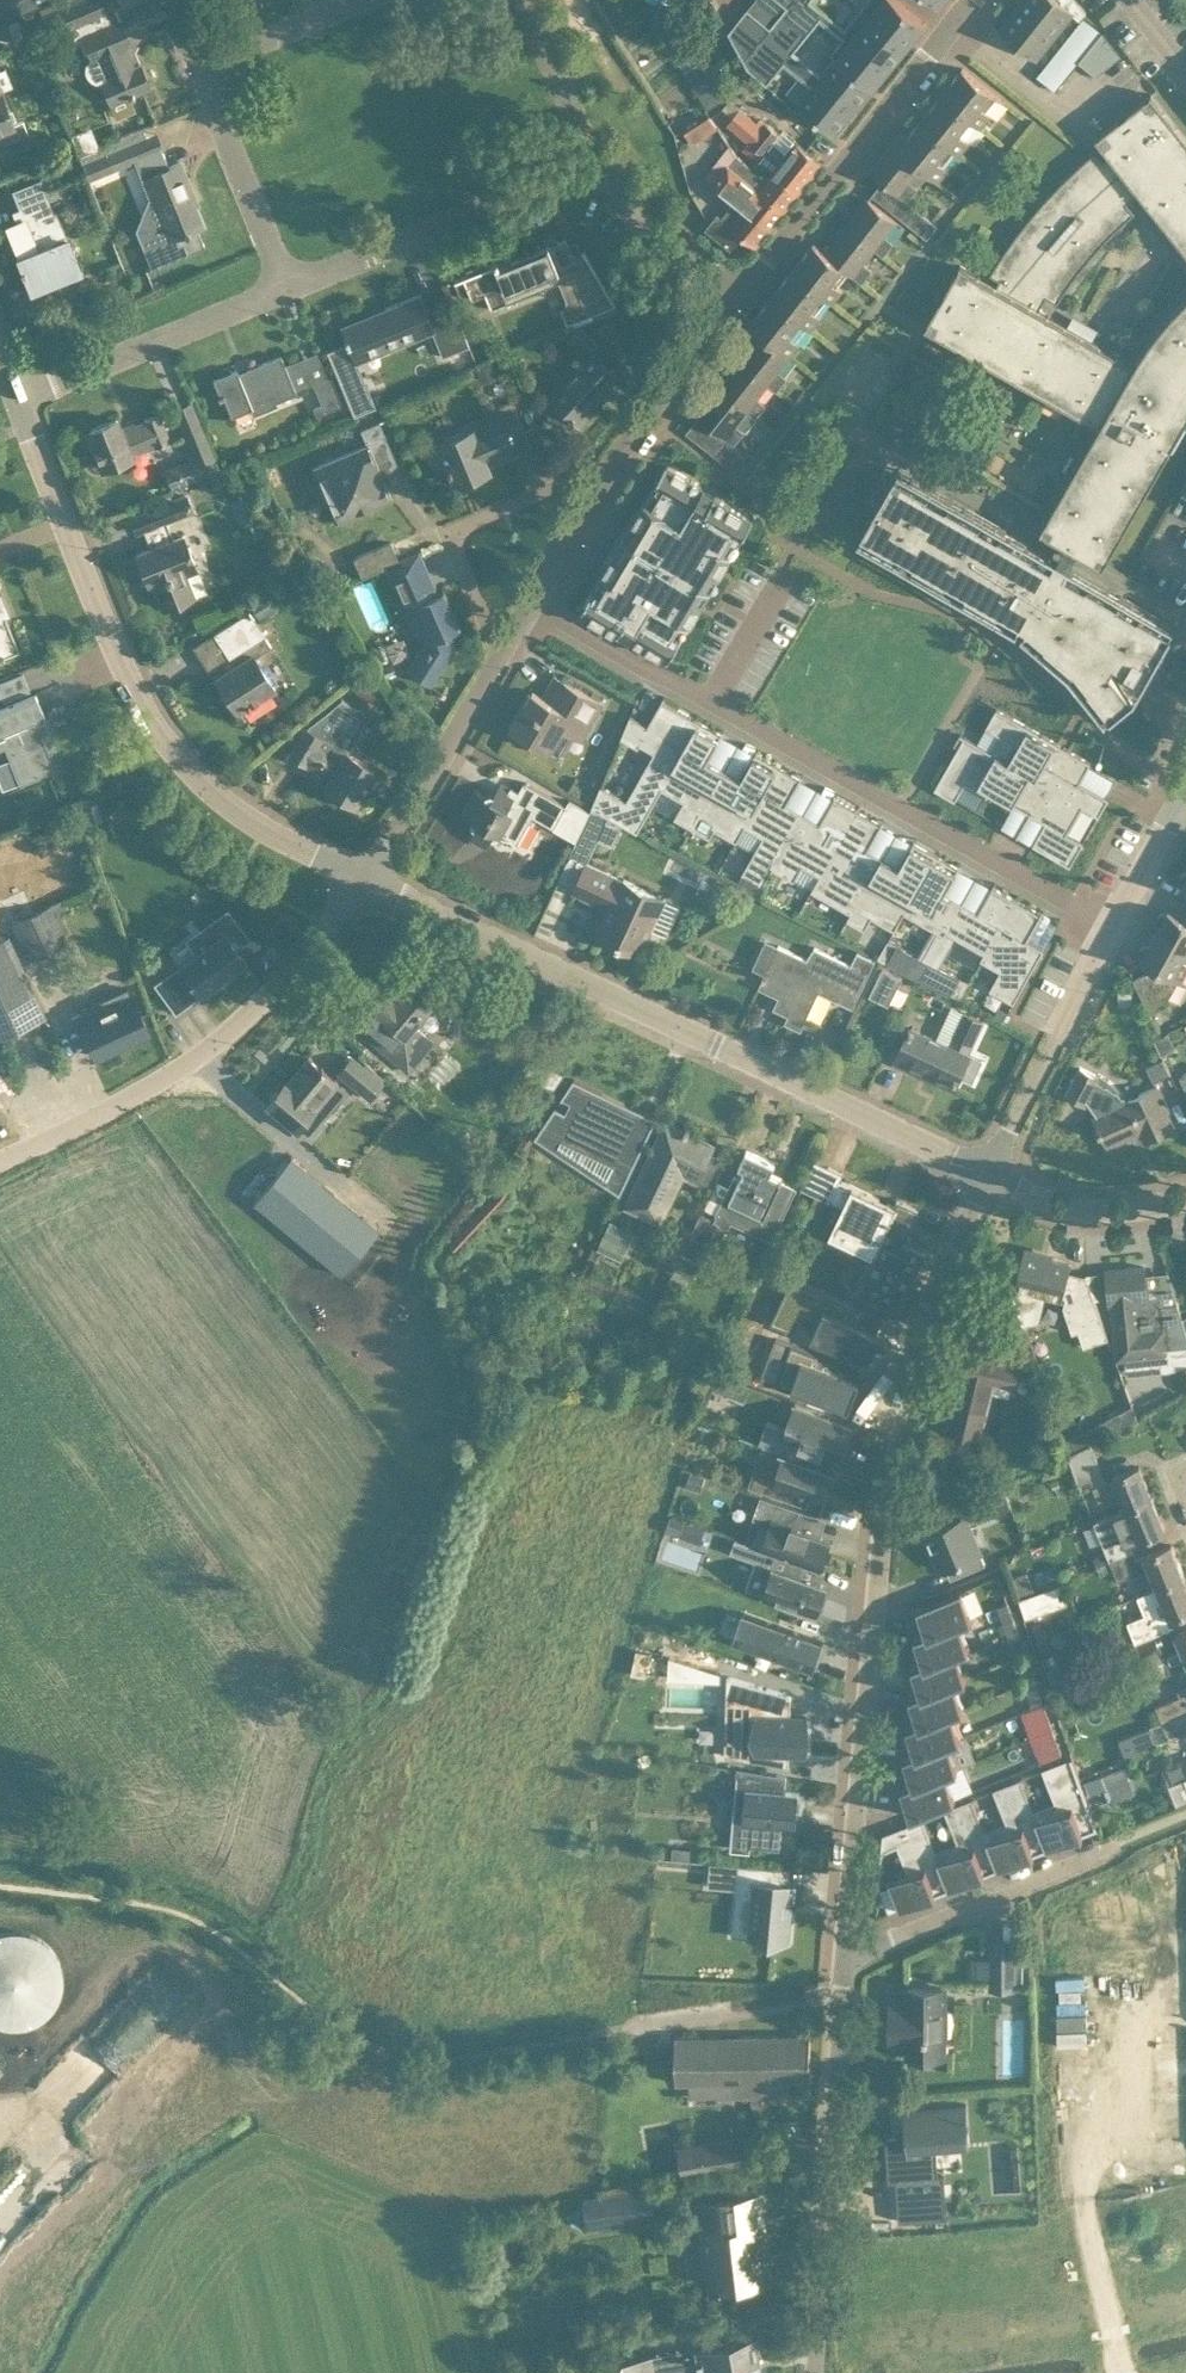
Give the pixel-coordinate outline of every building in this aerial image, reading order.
[(19,12),(14,0),(0,0),(0,20),(19,12)] [(19,12),(37,5),(35,0),(14,0),(19,12)] [(92,58),(87,59),(86,63),(85,67),(86,71),(87,74),(90,78),(93,80),(98,81),(102,81),(111,102),(149,86),(140,65),(134,67),(124,44),(131,41),(122,20),(120,21),(114,6),(115,5),(113,0),(57,0),(40,7),(44,15),(39,17),(50,42),(67,35),(66,33),(71,31),(79,41),(84,39),(92,58)] [(787,5),(798,15),(808,3),(805,0),(780,0),(787,5)] [(845,27),(812,0),(810,0),(808,3),(798,15),(787,5),(782,12),(808,33),(820,19),(843,38),(831,53),(836,57),(836,56),(874,87),(891,66),(844,27),(845,27)] [(862,6),(908,44),(926,23),(898,0),(867,0),(862,6)] [(999,28),(1037,58),(1073,13),(1080,19),(1087,11),(1077,0),(1021,0),(999,28)] [(669,2),(650,14),(671,46),(689,35),(669,2)] [(862,6),(845,27),(844,27),(891,66),(908,44),(862,6)] [(748,7),(738,19),(760,38),(763,35),(855,110),(873,87),(874,87),(836,56),(836,57),(823,72),(795,50),(808,33),(782,12),(771,26),(748,7)] [(1084,16),(1037,75),(1056,90),(1080,61),(1097,75),(1122,54),(1103,31),(1084,16)] [(6,24),(14,43),(28,36),(20,18),(6,24)] [(760,38),(738,19),(729,30),(749,67),(767,84),(785,64),(812,86),(797,103),(835,134),(855,110),(763,35),(760,38)] [(963,67),(941,94),(976,122),(982,127),(992,114),(986,110),(998,95),(963,67)] [(725,101),(710,77),(693,87),(709,111),(725,101)] [(13,125),(0,90),(0,130),(13,125)] [(1152,93),(1096,137),(1110,153),(1104,158),(1097,149),(1086,158),(1070,173),(1055,188),(1041,204),(1027,220),(1014,237),(1002,255),(991,273),(1000,279),(997,285),(961,264),(925,326),(1100,425),(1042,527),(1105,563),(1185,421),(1185,297),(1172,309),(1135,363),(1041,311),(1037,309),(1046,294),(1058,301),(1093,252),(1134,211),(1127,202),(1142,192),(1185,247),(1185,136),(1152,93)] [(941,94),(919,121),(954,149),(960,154),(971,141),(965,136),(976,122),(941,94)] [(742,106),(727,124),(724,128),(759,158),(758,160),(774,171),(799,193),(823,162),(783,131),(782,133),(766,120),(763,123),(742,106)] [(692,126),(685,130),(693,143),(700,138),(717,127),(710,115),(692,126)] [(902,130),(892,143),(920,166),(939,181),(949,168),(943,163),(954,149),(919,121),(908,135),(902,130)] [(121,138),(80,155),(90,179),(136,160),(140,158),(154,152),(148,136),(146,137),(142,126),(120,135),(121,138)] [(892,143),(870,171),(882,181),(908,200),(919,187),(910,180),(920,166),(892,143)] [(170,236),(143,247),(151,267),(205,245),(197,227),(203,224),(190,193),(193,192),(180,161),(169,166),(162,149),(154,152),(140,158),(136,160),(155,205),(157,205),(170,236)] [(52,159),(56,170),(72,163),(68,153),(52,159)] [(738,154),(729,165),(784,210),(799,193),(774,171),(758,160),(753,166),(738,154)] [(784,210),(729,165),(714,183),(735,200),(770,228),(784,210)] [(40,178),(34,181),(12,190),(19,208),(13,211),(17,222),(8,226),(20,257),(19,258),(33,293),(54,284),(52,280),(79,269),(67,238),(66,238),(56,211),(52,213),(46,198),(48,197),(40,178)] [(908,200),(882,181),(872,194),(873,194),(927,238),(938,224),(908,200)] [(846,225),(875,248),(884,256),(895,242),(885,235),(897,220),(868,197),(846,225)] [(770,228),(735,200),(722,216),(717,212),(705,228),(732,249),(743,235),(756,245),(770,228)] [(846,225),(825,251),(849,270),(847,272),(861,283),(872,268),(864,262),(875,248),(846,225)] [(471,298),(481,294),(486,292),(492,308),(558,281),(566,300),(561,310),(560,311),(565,324),(615,304),(583,250),(581,250),(582,251),(577,253),(569,250),(565,238),(563,238),(564,239),(510,261),(510,263),(498,268),(495,261),(492,263),(492,264),(489,265),(487,261),(467,269),(469,273),(454,279),(460,297),(469,293),(471,298)] [(814,242),(792,270),(826,298),(832,302),(843,288),(838,284),(847,272),(849,270),(825,251),(814,242)] [(792,270),(770,297),(806,325),(811,329),(821,316),(816,312),(826,298),(792,270)] [(344,339),(345,343),(327,351),(353,416),(375,407),(356,362),(400,344),(431,330),(442,356),(469,345),(457,315),(432,325),(419,293),(385,307),(387,312),(342,330),(345,338),(344,339)] [(761,334),(790,357),(801,343),(795,339),(806,325),(770,297),(749,324),(761,334)] [(565,423),(571,416),(579,423),(594,407),(589,403),(615,374),(599,359),(609,348),(615,354),(630,337),(625,331),(629,326),(617,307),(563,329),(591,353),(566,381),(560,380),(552,389),(553,394),(551,397),(554,400),(548,407),(548,417),(555,423),(565,423)] [(761,334),(739,361),(768,384),(777,391),(788,377),(779,370),(790,357),(761,334)] [(213,379),(221,400),(224,399),(232,418),(251,410),(253,415),(277,405),(276,402),(297,394),(281,355),(238,372),(236,369),(213,379)] [(739,361),(718,388),(747,411),(756,418),(767,405),(757,397),(768,384),(739,361)] [(321,404),(313,407),(316,414),(338,405),(327,377),(313,383),(321,404)] [(718,388),(697,414),(699,416),(729,440),(735,444),(744,432),(736,426),(747,411),(718,388)] [(190,457),(163,467),(171,487),(219,467),(191,400),(173,408),(187,441),(183,442),(190,457)] [(102,468),(124,459),(131,457),(130,453),(153,444),(154,446),(169,440),(159,413),(144,419),(145,422),(121,431),(116,418),(87,429),(102,468)] [(471,431),(438,445),(425,450),(434,472),(447,466),(455,485),(488,471),(485,464),(528,446),(514,413),(471,431)] [(729,440),(699,416),(686,432),(717,456),(729,440)] [(360,430),(367,444),(368,444),(386,437),(379,422),(360,430)] [(313,467),(326,500),(336,522),(391,498),(368,444),(367,444),(313,467)] [(595,586),(582,608),(669,660),(682,637),(675,633),(683,619),(690,624),(733,552),(725,547),(733,534),(741,538),(755,516),(667,464),(654,487),(661,491),(654,505),(646,500),(632,523),(640,528),(633,540),(626,536),(627,534),(626,534),(603,572),(611,577),(603,590),(595,586)] [(895,476),(862,533),(864,534),(865,532),(877,539),(872,547),(1018,630),(1022,622),(1026,629),(1022,633),(1069,673),(1097,708),(1104,703),(1112,714),(1111,715),(1112,716),(1136,697),(1135,696),(1130,690),(1145,678),(1157,657),(1158,658),(1173,632),(1172,631),(1171,632),(1158,625),(1162,618),(913,476),(908,483),(895,476)] [(188,492),(154,506),(161,523),(195,510),(188,492)] [(182,534),(158,544),(136,553),(148,582),(152,580),(162,607),(193,595),(184,572),(196,568),(182,534)] [(391,542),(354,558),(361,574),(383,565),(383,567),(399,559),(391,542)] [(399,559),(383,567),(393,590),(421,649),(407,668),(431,683),(455,645),(449,631),(458,627),(442,591),(437,593),(419,551),(399,559)] [(250,604),(259,618),(275,608),(266,594),(250,604)] [(249,611),(234,620),(214,633),(229,656),(230,656),(235,663),(215,677),(237,711),(275,687),(254,656),(271,645),(264,634),(249,611)] [(4,656),(4,655),(18,649),(5,616),(2,617),(0,613),(0,658),(4,656)] [(370,673),(351,685),(363,704),(382,692),(370,673)] [(533,690),(512,728),(563,756),(576,736),(583,739),(604,702),(562,678),(549,699),(533,690)] [(20,782),(54,768),(39,730),(36,731),(31,720),(44,714),(35,692),(0,706),(0,748),(5,746),(20,782)] [(306,729),(303,734),(290,754),(305,763),(306,761),(330,776),(324,786),(354,804),(376,769),(347,752),(349,748),(340,743),(349,727),(352,729),(363,711),(342,698),(332,715),(326,711),(310,723),(307,729),(306,729)] [(662,790),(699,723),(661,702),(647,727),(632,718),(621,740),(638,749),(640,746),(653,754),(627,799),(601,785),(593,806),(638,832),(662,790)] [(1090,763),(996,709),(985,728),(999,737),(989,755),(1045,787),(1046,785),(1055,769),(1079,782),(1090,763)] [(699,723),(662,790),(683,802),(674,819),(692,829),(725,770),(707,761),(721,736),(699,723)] [(1029,815),(1045,787),(989,755),(962,740),(934,789),(954,801),(965,783),(985,795),(987,791),(1029,815)] [(754,754),(740,779),(725,770),(692,829),(709,839),(713,830),(736,843),(744,828),(778,768),(754,754)] [(778,768),(744,828),(762,838),(735,885),(757,897),(773,869),(804,815),(786,805),(800,780),(778,768)] [(1055,769),(1046,785),(1045,787),(1029,815),(1017,837),(1070,867),(1108,800),(1055,769)] [(487,846),(493,836),(496,837),(500,836),(502,833),(512,839),(528,810),(541,817),(548,803),(521,788),(518,789),(511,801),(493,791),(488,792),(487,795),(477,789),(464,812),(474,818),(472,821),(474,825),(476,826),(470,836),(487,846)] [(567,804),(560,818),(570,823),(564,834),(578,841),(586,825),(588,821),(593,812),(570,799),(567,804)] [(804,815),(773,869),(794,881),(802,867),(819,877),(856,811),(833,799),(819,824),(804,815)] [(588,821),(586,825),(578,841),(575,846),(592,855),(612,817),(595,808),(593,812),(588,821)] [(856,811),(819,877),(810,892),(850,914),(881,858),(867,851),(881,826),(856,811)] [(881,858),(850,914),(846,921),(864,931),(871,919),(893,931),(903,913),(935,856),(912,843),(898,868),(881,858)] [(45,883),(35,856),(0,869),(0,888),(4,898),(45,883)] [(935,856),(903,913),(933,931),(919,957),(888,941),(878,959),(918,979),(961,903),(944,894),(958,869),(935,856)] [(589,864),(586,870),(576,891),(603,904),(605,900),(614,904),(601,933),(641,952),(666,899),(627,880),(627,882),(589,864)] [(961,903),(918,979),(959,1000),(969,982),(939,967),(956,938),(983,954),(979,961),(981,961),(1015,901),(991,888),(977,913),(961,903)] [(1015,901),(981,961),(999,972),(989,991),(1013,1004),(1044,950),(1027,940),(1041,915),(1015,901)] [(1155,934),(1185,951),(1185,903),(1179,915),(1169,909),(1155,934)] [(49,904),(12,922),(29,959),(66,942),(49,904)] [(161,977),(153,982),(175,1012),(246,961),(237,948),(250,938),(228,908),(199,929),(209,942),(205,945),(161,977)] [(1144,1000),(1150,1012),(1165,1006),(1179,980),(1181,981),(1185,973),(1185,951),(1155,934),(1141,959),(1151,965),(1148,971),(1134,978),(1144,1000)] [(779,945),(770,962),(760,984),(780,993),(773,1007),(788,1014),(785,1021),(801,1029),(819,991),(853,1007),(876,959),(858,950),(852,962),(815,947),(809,959),(779,945)] [(0,958),(0,1037),(45,1016),(15,951),(0,958)] [(344,1010),(362,1025),(391,1048),(387,1053),(409,1073),(436,1042),(413,1022),(444,985),(422,966),(394,1000),(369,979),(367,980),(368,981),(344,1010)] [(883,967),(869,994),(889,1004),(903,976),(883,967)] [(106,996),(71,1013),(82,1035),(83,1037),(87,1035),(97,1056),(148,1031),(132,997),(131,997),(127,987),(106,997),(106,996)] [(1004,1019),(1009,1012),(1000,1007),(996,1015),(1004,1019)] [(911,1027),(896,1060),(954,1087),(961,1073),(971,1078),(980,1059),(969,1053),(984,1020),(964,1012),(949,1044),(911,1027)] [(1175,1050),(1168,1035),(1154,1041),(1161,1056),(1175,1050)] [(350,1056),(338,1070),(370,1097),(381,1083),(350,1056)] [(267,1101),(297,1128),(307,1137),(325,1117),(315,1108),(312,1105),(320,1095),(321,1096),(334,1079),(308,1057),(294,1073),(298,1076),(289,1086),(283,1081),(267,1101)] [(1165,1060),(1148,1067),(1155,1083),(1172,1075),(1165,1060)] [(1081,1068),(1067,1093),(1085,1103),(1087,1100),(1098,1080),(1099,1078),(1081,1068)] [(570,1101),(565,1112),(554,1106),(538,1131),(559,1144),(561,1140),(613,1163),(604,1182),(620,1193),(641,1148),(626,1141),(637,1115),(597,1096),(599,1091),(572,1078),(560,1097),(570,1101)] [(1174,1127),(1166,1110),(1169,1109),(1158,1085),(1128,1099),(1124,1094),(1122,1095),(1116,1087),(1115,1089),(1108,1083),(1106,1084),(1098,1080),(1087,1100),(1099,1115),(1095,1117),(1108,1145),(1141,1130),(1145,1140),(1174,1127)] [(667,1120),(656,1141),(627,1206),(662,1222),(684,1175),(699,1182),(703,1173),(716,1145),(689,1132),(692,1126),(687,1124),(685,1128),(667,1120)] [(735,1175),(717,1214),(771,1240),(797,1187),(770,1174),(776,1162),(747,1149),(739,1165),(745,1168),(740,1177),(735,1175)] [(253,1200),(272,1216),(341,1273),(379,1229),(290,1156),(253,1200)] [(816,1159),(806,1181),(803,1187),(816,1193),(808,1209),(820,1215),(810,1236),(826,1244),(831,1233),(873,1253),(855,1294),(900,1315),(919,1275),(917,1274),(927,1252),(910,1244),(911,1241),(909,1236),(907,1234),(919,1208),(898,1198),(894,1205),(840,1179),(843,1173),(816,1159)] [(703,1214),(685,1252),(701,1260),(719,1221),(703,1214)] [(627,1256),(635,1229),(610,1222),(603,1249),(627,1256)] [(1018,1284),(1012,1289),(1023,1322),(1048,1315),(1043,1301),(1061,1295),(1076,1299),(1078,1304),(1074,1318),(1085,1327),(1094,1354),(1113,1347),(1087,1277),(1077,1281),(1066,1278),(1069,1264),(1044,1257),(1044,1254),(1027,1249),(1018,1284)] [(659,1265),(675,1272),(682,1257),(666,1250),(659,1265)] [(1182,1316),(1177,1299),(1176,1299),(1177,1302),(1162,1304),(1161,1297),(1144,1298),(1144,1290),(1147,1289),(1144,1265),(1106,1269),(1110,1303),(1112,1303),(1115,1331),(1121,1330),(1124,1358),(1167,1353),(1166,1348),(1185,1346),(1185,1329),(1182,1316)] [(825,1274),(819,1288),(843,1299),(850,1286),(825,1274)] [(792,1275),(770,1322),(793,1330),(802,1312),(819,1320),(811,1337),(870,1359),(881,1335),(876,1333),(858,1324),(865,1310),(843,1299),(819,1288),(792,1275)] [(792,1343),(777,1381),(792,1386),(791,1387),(795,1389),(849,1409),(858,1385),(860,1381),(855,1379),(833,1371),(837,1360),(792,1343)] [(949,1428),(972,1433),(980,1435),(995,1375),(1015,1380),(1020,1357),(967,1344),(959,1376),(962,1377),(956,1400),(955,1400),(949,1428)] [(1185,1390),(1185,1365),(1178,1368),(1185,1390)] [(716,1373),(711,1388),(727,1394),(733,1379),(716,1373)] [(767,1420),(759,1442),(767,1445),(800,1456),(805,1443),(821,1449),(821,1448),(841,1456),(852,1427),(794,1405),(786,1428),(767,1420)] [(1108,1418),(1115,1431),(1139,1418),(1132,1405),(1108,1418)] [(1069,1455),(1078,1478),(1083,1490),(1094,1485),(1100,1500),(1120,1491),(1126,1507),(1153,1496),(1140,1465),(1114,1476),(1115,1477),(1107,1480),(1092,1444),(1069,1455)] [(766,1449),(753,1486),(763,1489),(763,1490),(808,1506),(808,1504),(807,1504),(812,1492),(824,1497),(834,1470),(836,1471),(837,1469),(800,1456),(767,1445),(765,1449),(766,1449)] [(691,1471),(687,1484),(700,1489),(705,1476),(691,1471)] [(1013,1482),(1017,1493),(1041,1483),(1037,1473),(1013,1482)] [(761,1495),(752,1521),(769,1527),(762,1547),(805,1562),(821,1568),(831,1539),(809,1532),(810,1529),(795,1524),(801,1509),(761,1495)] [(1153,1496),(1126,1507),(1095,1520),(1111,1559),(1134,1549),(1131,1542),(1139,1539),(1143,1537),(1166,1528),(1153,1496)] [(981,1519),(972,1497),(934,1512),(940,1527),(927,1532),(942,1569),(946,1567),(951,1578),(986,1563),(969,1524),(981,1519)] [(671,1514),(666,1530),(681,1535),(700,1542),(706,1526),(671,1514)] [(735,1537),(731,1551),(757,1560),(754,1568),(771,1573),(764,1593),(817,1612),(826,1585),(801,1576),(805,1564),(805,1562),(762,1547),(735,1537)] [(1134,1549),(1111,1559),(1119,1579),(1151,1567),(1158,1586),(1185,1576),(1172,1544),(1145,1554),(1145,1553),(1137,1557),(1134,1549)] [(1110,1560),(1098,1565),(1102,1574),(1113,1569),(1110,1560)] [(1033,1589),(1027,1572),(1015,1576),(1021,1593),(1033,1589)] [(1132,1628),(1137,1640),(1165,1629),(1174,1625),(1171,1617),(1185,1611),(1185,1578),(1185,1576),(1158,1586),(1166,1604),(1129,1619),(1132,1628)] [(1061,1583),(1019,1598),(1026,1618),(1068,1603),(1061,1583)] [(927,1633),(914,1639),(915,1639),(972,1616),(962,1590),(917,1608),(927,1633)] [(998,1605),(1001,1613),(1004,1622),(994,1626),(997,1634),(1007,1631),(1018,1627),(1009,1601),(998,1605)] [(824,1640),(748,1613),(737,1642),(814,1669),(824,1640)] [(925,1663),(912,1669),(969,1646),(960,1622),(973,1617),(972,1616),(915,1639),(925,1663)] [(1032,1627),(1042,1654),(1052,1650),(1043,1623),(1032,1627)] [(1018,1627),(1007,1631),(1010,1639),(1020,1635),(1018,1627)] [(1137,1640),(1143,1655),(1161,1648),(1170,1671),(1185,1664),(1185,1629),(1168,1637),(1165,1629),(1137,1640)] [(922,1693),(909,1699),(967,1676),(957,1652),(970,1647),(969,1646),(912,1669),(922,1693)] [(636,1650),(631,1673),(645,1676),(650,1653),(636,1650)] [(721,1680),(721,1672),(686,1662),(685,1679),(721,1680)] [(1022,1672),(1025,1681),(1035,1677),(1032,1669),(1022,1672)] [(795,1694),(733,1670),(729,1711),(731,1711),(731,1710),(747,1711),(743,1753),(742,1753),(742,1754),(789,1764),(790,1752),(806,1753),(809,1715),(794,1714),(795,1694)] [(919,1723),(906,1729),(964,1706),(954,1682),(967,1677),(967,1676),(909,1699),(919,1723)] [(1035,1677),(1025,1681),(1033,1706),(1044,1703),(1035,1677)] [(1162,1721),(1185,1713),(1185,1686),(1179,1689),(1181,1695),(1156,1705),(1162,1721)] [(1044,1703),(1033,1706),(1042,1732),(1053,1729),(1044,1703)] [(916,1754),(903,1759),(904,1760),(961,1736),(951,1712),(964,1707),(964,1706),(906,1729),(916,1754)] [(1162,1721),(1150,1727),(1156,1743),(1169,1737),(1185,1730),(1185,1713),(1162,1721)] [(1053,1729),(1042,1732),(1051,1759),(1062,1755),(1053,1729)] [(914,1783),(901,1789),(901,1790),(958,1766),(949,1742),(962,1737),(961,1736),(904,1760),(914,1783)] [(1055,1800),(1034,1809),(1049,1846),(1098,1827),(1073,1756),(1042,1768),(1055,1800)] [(958,1766),(901,1790),(912,1815),(956,1797),(946,1772),(959,1767),(958,1766)] [(1103,1774),(1084,1781),(1089,1795),(1108,1788),(1113,1801),(1135,1793),(1126,1766),(1103,1774)] [(796,1824),(799,1791),(786,1790),(787,1775),(737,1767),(736,1775),(738,1775),(732,1834),(751,1835),(750,1845),(780,1848),(783,1823),(796,1824)] [(1006,1822),(985,1830),(1000,1866),(1049,1847),(1049,1846),(1034,1809),(1021,1777),(994,1788),(1006,1822)] [(957,1841),(936,1849),(951,1886),(1000,1867),(1000,1866),(985,1830),(973,1798),(945,1808),(957,1841)] [(878,1888),(879,1888),(880,1889),(884,1850),(899,1844),(909,1872),(890,1880),(900,1907),(951,1887),(951,1886),(936,1849),(923,1817),(883,1833),(878,1888)] [(673,1847),(672,1858),(690,1859),(691,1848),(673,1847)] [(739,1860),(730,1931),(787,1938),(794,1884),(760,1879),(762,1863),(739,1860)] [(1111,1910),(1092,1911),(1094,1953),(1112,1953),(1112,1941),(1148,1940),(1146,1885),(1141,1885),(1141,1882),(1116,1882),(1117,1909),(1111,1909),(1111,1910)] [(1038,1929),(1036,1929),(1038,1963),(1094,1962),(1094,1953),(1092,1911),(1092,1906),(1087,1906),(1087,1903),(1062,1904),(1063,1927),(1057,1927),(1057,1928),(1038,1929)] [(43,2030),(69,1948),(0,1926),(0,2017),(43,2030)] [(1016,1957),(990,1957),(990,1987),(1016,1987),(1016,1957)] [(945,1987),(909,1987),(909,2004),(891,2004),(891,2039),(909,2040),(908,2056),(944,2056),(944,2035),(949,2035),(949,2009),(945,2009),(945,1987)] [(759,2058),(752,2058),(752,2097),(752,2107),(762,2106),(762,2080),(810,2080),(810,2035),(759,2036),(759,2058)] [(759,2036),(676,2037),(676,2061),(677,2083),(690,2083),(730,2083),(730,2097),(752,2097),(752,2058),(759,2058),(759,2036)] [(892,2144),(889,2144),(891,2178),(889,2179),(889,2181),(896,2180),(899,2220),(947,2217),(944,2173),(936,2174),(935,2147),(934,2145),(941,2145),(940,2134),(969,2132),(967,2103),(923,2106),(923,2110),(905,2111),(906,2130),(907,2132),(891,2133),(892,2144)] [(751,2136),(704,2144),(709,2172),(756,2164),(751,2136)] [(660,2223),(660,2190),(591,2190),(591,2224),(660,2223)] [(702,2225),(758,2218),(755,2194),(699,2201),(702,2225)] [(771,2277),(764,2224),(703,2231),(706,2255),(709,2255),(712,2284),(717,2284),(718,2287),(741,2284),(741,2281),(771,2277)] [(757,2335),(696,2346),(701,2372),(702,2372),(726,2369),(727,2372),(764,2372),(757,2335)] [(654,2354),(656,2354),(623,2360),(626,2372),(657,2372),(654,2354)]
